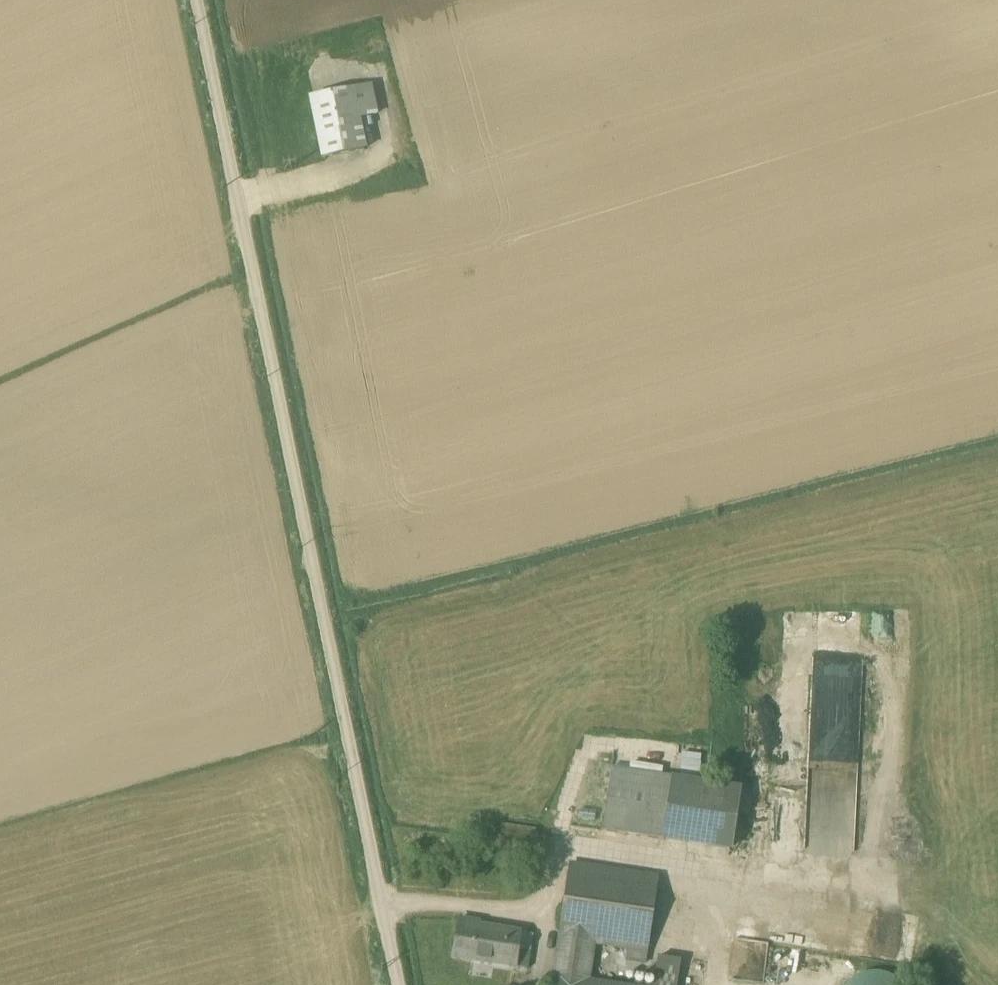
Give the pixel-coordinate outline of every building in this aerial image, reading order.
[(372,86),(311,98),(324,158),(366,149),(360,119),(378,115),(372,86)] [(730,849),(739,789),(674,779),(612,770),(603,831),(664,841),(665,840),(664,840),(730,849)] [(658,878),(571,865),(560,938),(595,944),(628,949),(647,952),(658,878)] [(758,940),(883,958),(886,938),(881,937),(884,916),(764,898),(758,940)] [(521,934),(461,924),(462,921),(459,921),(453,958),(516,967),(519,949),(521,934)] [(595,944),(560,938),(554,976),(555,976),(589,981),(595,944)] [(531,951),(519,949),(516,967),(528,969),(531,951)] [(647,952),(628,949),(627,961),(645,964),(647,952)] [(655,984),(677,984),(680,961),(659,958),(655,984)] [(904,984),(897,978),(888,974),(879,972),(869,973),(860,976),(852,982),(850,984),(905,984),(904,984)] [(555,976),(554,984),(616,984),(589,981),(555,976)]
